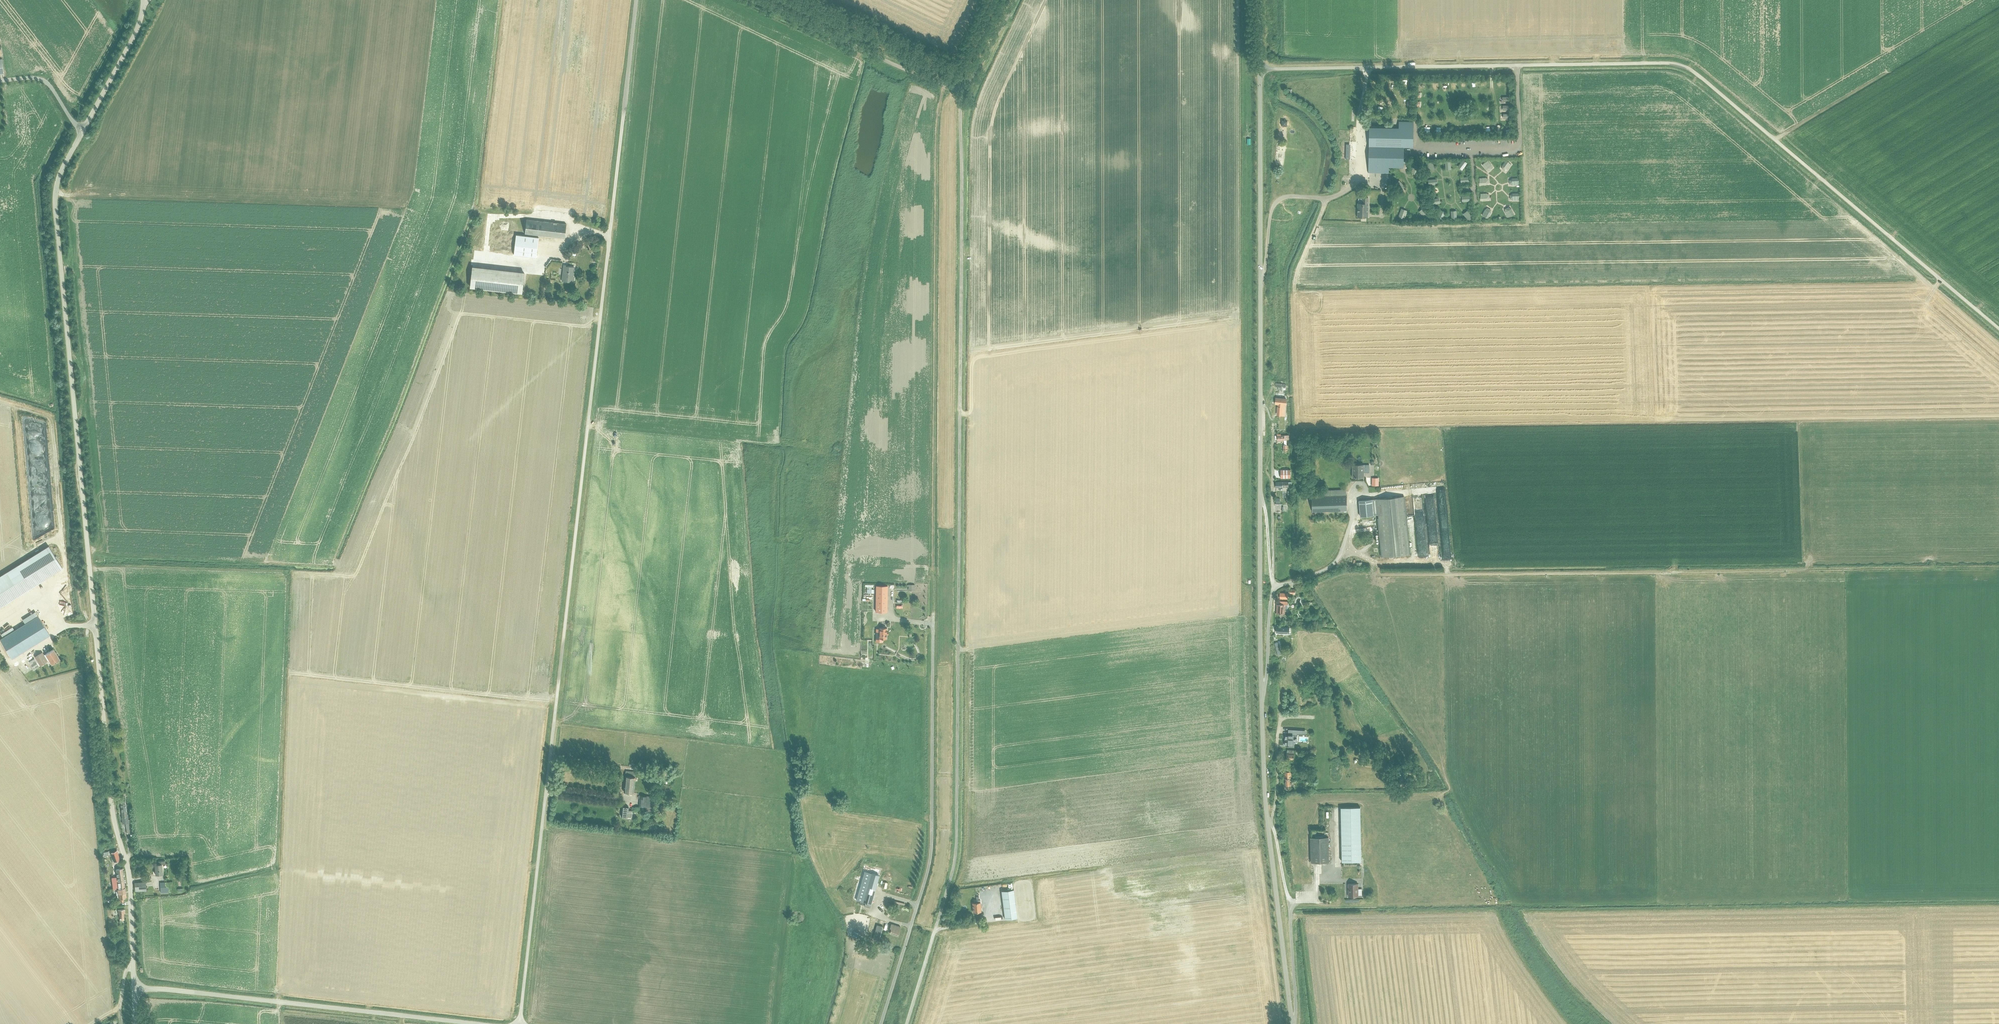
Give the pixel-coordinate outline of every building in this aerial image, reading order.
[(1369,146),(1369,147),(1404,147),(1413,147),(1413,122),(1400,122),(1399,122),(1398,128),(1369,127),(1369,146)] [(1404,147),(1369,147),(1369,167),(1369,173),(1389,173),(1389,167),(1404,167),(1404,147)] [(1460,169),(1466,161),(1462,159),(1457,166),(1460,169)] [(1363,203),(1358,203),(1358,217),(1368,217),(1368,197),(1363,197),(1363,203)] [(525,233),(565,238),(567,224),(527,219),(525,233)] [(516,235),(516,240),(514,255),(537,257),(539,237),(516,235)] [(564,265),(562,281),(574,282),(574,278),(573,278),(574,267),(567,266),(568,265),(564,265)] [(522,292),(525,274),(472,268),(470,286),(522,292)] [(1276,397),(1276,404),(1278,404),(1278,407),(1277,407),(1277,415),(1285,415),(1285,411),(1284,411),(1284,407),(1286,407),(1285,404),(1286,404),(1287,398),(1276,397)] [(1364,465),(1353,465),(1353,478),(1364,477),(1364,472),(1369,472),(1369,465),(1364,465)] [(1291,469),(1281,470),(1281,478),(1291,478),(1291,469)] [(1426,514),(1434,514),(1432,494),(1424,495),(1426,514)] [(1312,496),(1313,512),(1347,510),(1347,495),(1312,496)] [(1382,557),(1409,554),(1404,496),(1359,500),(1360,516),(1378,515),(1382,557)] [(1428,520),(1429,540),(1435,540),(1434,535),(1436,535),(1435,514),(1425,515),(1425,520),(1428,520)] [(1417,555),(1423,555),(1421,518),(1414,519),(1417,555)] [(49,546),(0,577),(0,607),(63,568),(49,546)] [(872,583),(865,583),(865,592),(873,592),(873,587),(872,587),(872,583)] [(876,611),(887,612),(888,586),(876,586),(876,611)] [(24,621),(48,607),(42,597),(28,605),(31,609),(29,611),(30,613),(22,618),(24,621)] [(1277,608),(1277,613),(1285,613),(1285,604),(1288,605),(1288,601),(1278,601),(1278,604),(1277,604),(1277,608)] [(62,602),(57,605),(62,616),(68,613),(62,602)] [(12,659),(50,635),(38,616),(0,640),(12,659)] [(889,634),(889,632),(887,632),(887,628),(880,627),(880,629),(876,628),(876,642),(883,642),(883,639),(884,639),(887,639),(887,634),(889,634)] [(52,664),(60,660),(53,649),(45,654),(46,654),(44,655),(42,652),(34,657),(40,666),(49,660),(52,664)] [(39,666),(35,659),(29,662),(34,669),(39,666)] [(1285,741),(1285,745),(1290,745),(1293,746),(1293,745),(1292,745),(1292,737),(1294,737),(1297,738),(1297,735),(1297,733),(1298,733),(1300,733),(1300,731),(1300,730),(1293,729),(1289,729),(1288,734),(1287,734),(1286,734),(1285,741)] [(1400,766),(1403,771),(1404,771),(1406,774),(1410,772),(1408,768),(1405,763),(1400,766)] [(1406,777),(1403,771),(1400,766),(1399,765),(1392,769),(1399,781),(1406,777)] [(624,792),(634,793),(636,771),(626,771),(624,792)] [(658,784),(658,791),(671,792),(672,785),(658,784)] [(641,795),(639,809),(645,809),(645,811),(649,811),(650,808),(659,809),(661,797),(641,795)] [(123,824),(129,823),(128,816),(127,817),(125,800),(120,801),(123,824)] [(621,816),(632,817),(632,812),(628,812),(629,807),(622,806),(621,816)] [(1339,844),(1338,806),(1333,807),(1333,810),(1329,810),(1329,838),(1334,838),(1334,844),(1339,844)] [(1360,807),(1341,807),(1342,862),(1362,861),(1360,807)] [(1329,837),(1311,837),(1311,862),(1329,862),(1329,837)] [(120,860),(117,851),(117,850),(111,852),(114,862),(120,860)] [(162,865),(163,865),(166,865),(165,862),(159,862),(159,865),(155,865),(156,875),(163,875),(162,865)] [(115,889),(118,889),(125,888),(122,869),(117,870),(118,879),(114,880),(115,889)] [(865,871),(856,900),(866,902),(865,906),(870,907),(871,904),(879,875),(865,871)] [(146,881),(134,882),(135,892),(147,891),(146,881)] [(160,883),(161,893),(170,893),(170,882),(160,883)] [(1358,896),(1358,883),(1348,884),(1349,889),(1349,891),(1349,896),(1358,896)] [(118,889),(118,894),(120,894),(121,902),(124,902),(123,899),(125,898),(125,893),(126,893),(125,888),(118,889)] [(1001,889),(1004,918),(1016,917),(1013,888),(1001,889)] [(972,903),(973,912),(981,911),(979,899),(974,900),(974,903),(972,903)] [(877,924),(873,938),(879,940),(883,926),(877,924)] [(890,933),(898,936),(900,927),(891,924),(890,927),(889,927),(889,930),(891,930),(890,933)]
